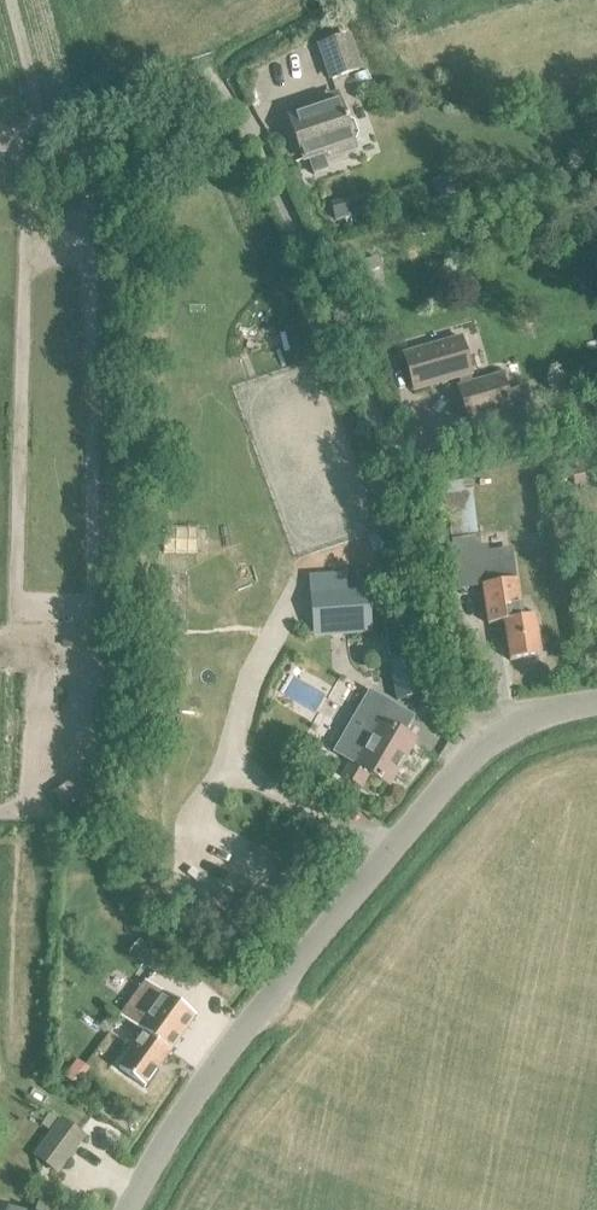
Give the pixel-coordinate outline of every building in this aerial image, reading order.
[(319,47),(331,81),(358,72),(346,38),(319,47)] [(284,111),(303,165),(325,158),(326,162),(357,152),(338,94),(284,111)] [(433,180),(438,199),(453,195),(449,177),(433,180)] [(346,200),(330,205),(333,216),(335,222),(351,217),(349,211),(346,200)] [(376,258),(358,263),(358,264),(362,279),(380,273),(376,258)] [(460,390),(458,391),(467,424),(484,419),(489,436),(535,423),(534,420),(530,405),(511,411),(502,379),(473,387),(470,377),(471,377),(461,341),(402,357),(412,393),(457,381),(460,390)] [(580,470),(570,472),(572,486),(583,484),(580,470)] [(481,586),(487,626),(503,624),(508,663),(539,658),(533,618),(521,620),(516,581),(481,586)] [(367,592),(311,596),(312,631),(370,627),(367,592)] [(401,605),(380,606),(381,626),(402,625),(401,605)] [(384,630),(389,657),(409,653),(404,626),(384,630)] [(390,664),(396,701),(419,697),(413,660),(390,664)] [(366,693),(334,749),(351,759),(341,777),(360,788),(367,776),(388,788),(414,743),(403,736),(412,720),(366,693)] [(139,1041),(118,1071),(144,1090),(194,1019),(145,984),(119,1020),(137,1032),(133,1037),(139,1041)] [(75,1060),(63,1075),(76,1085),(87,1070),(75,1060)] [(34,1157),(58,1175),(85,1139),(61,1121),(34,1157)]
